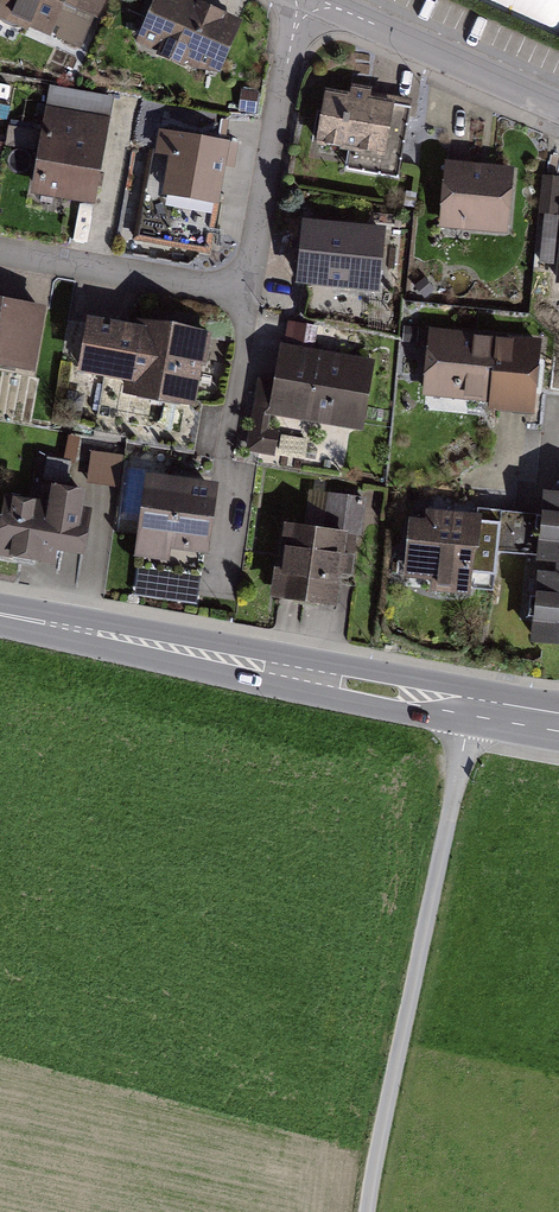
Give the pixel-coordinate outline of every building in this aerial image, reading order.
[(114,0),(0,0),(0,5),(90,49),(114,0)] [(173,0),(167,0),(146,43),(217,77),(239,32),(173,0)] [(13,104),(0,100),(0,147),(13,104)] [(122,113),(61,102),(44,190),(106,201),(122,113)] [(407,109),(329,102),(324,152),(402,159),(407,109)] [(229,146),(179,138),(168,209),(217,217),(229,146)] [(531,189),(453,183),(449,233),(527,240),(531,189)] [(386,241),(308,235),(304,285),(382,292),(386,241)] [(0,289),(0,358),(44,367),(58,302),(0,289)] [(66,359),(79,359),(81,319),(67,319),(66,359)] [(157,348),(94,338),(86,384),(137,392),(135,409),(195,418),(207,338),(160,330),(157,348)] [(553,349),(432,331),(422,397),(544,414),(553,349)] [(374,376),(296,370),(292,420),(370,427),(374,376)] [(122,491),(123,450),(90,450),(89,490),(122,491)] [(142,482),(131,567),(174,573),(176,557),(211,562),(220,492),(142,482)] [(381,497),(335,493),(332,523),(350,525),(349,535),(377,538),(381,497)] [(6,506),(0,545),(0,567),(59,576),(61,562),(88,566),(96,519),(91,518),(94,500),(53,494),(49,513),(6,506)] [(541,496),(532,649),(558,651),(558,497),(541,496)] [(332,523),(295,517),(285,589),(339,597),(349,535),(350,525),(332,523)] [(480,531),(418,522),(408,595),(470,603),(480,531)] [(200,588),(201,572),(174,571),(174,587),(200,588)]
